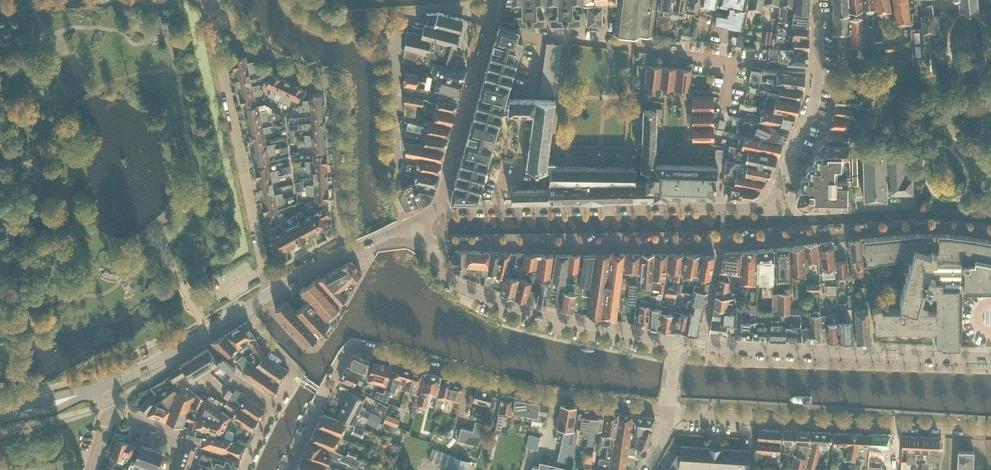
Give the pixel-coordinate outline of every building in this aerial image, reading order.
[(505,2),(522,2),(522,5),(522,17),(520,17),(514,17),(514,20),(514,24),(514,27),(518,27),(544,27),(544,20),(538,20),(538,17),(537,17),(537,5),(536,2),(557,1),(557,5),(557,16),(556,16),(556,19),(550,20),(550,26),(580,26),(580,19),(574,19),(574,16),(572,16),(572,5),(572,1),(583,1),(583,0),(506,0),(505,2)] [(588,5),(588,14),(587,14),(587,20),(590,28),(598,28),(602,21),(603,5),(603,4),(602,4),(602,0),(588,0),(588,5)] [(617,5),(614,32),(621,32),(639,34),(652,35),(655,5),(656,0),(617,0),(617,5)] [(672,0),(658,0),(658,5),(657,8),(664,9),(663,13),(670,14),(671,5),(672,0)] [(686,0),(672,0),(672,5),(670,14),(683,16),(686,0)] [(701,0),(688,0),(686,13),(699,14),(701,0)] [(716,0),(701,0),(699,14),(706,16),(707,11),(713,12),(714,4),(716,4),(716,0)] [(743,11),(744,5),(745,0),(718,0),(729,3),(728,5),(727,11),(716,8),(714,19),(740,25),(743,11)] [(762,0),(748,0),(747,5),(761,8),(761,5),(762,0)] [(794,0),(780,0),(779,5),(777,24),(777,25),(789,26),(790,19),(789,19),(785,18),(787,5),(787,3),(794,4),(794,0)] [(793,9),(809,10),(809,3),(809,0),(794,0),(793,9)] [(832,32),(843,32),(844,51),(851,51),(851,45),(849,17),(848,8),(848,5),(848,0),(833,0),(833,5),(833,8),(832,32)] [(861,0),(848,0),(848,5),(848,8),(858,7),(859,16),(849,17),(851,45),(866,43),(862,5),(861,0)] [(883,45),(883,41),(874,42),(872,26),(870,26),(868,13),(867,13),(867,10),(878,8),(877,5),(876,0),(861,0),(862,5),(866,43),(865,43),(866,47),(874,46),(883,45)] [(889,0),(877,0),(877,5),(878,8),(890,6),(890,5),(889,0)] [(893,5),(895,22),(910,20),(907,0),(893,0),(893,5)] [(920,5),(920,11),(921,11),(922,27),(911,28),(913,57),(924,56),(922,35),(935,34),(934,30),(938,29),(937,15),(933,15),(933,10),(933,5),(932,4),(928,4),(928,2),(924,2),(924,0),(920,0),(920,5)] [(791,36),(791,34),(792,24),(809,26),(809,19),(809,10),(793,9),(792,19),(791,19),(790,19),(789,26),(777,25),(775,41),(778,42),(778,47),(785,47),(786,36),(791,36)] [(411,27),(423,30),(422,34),(407,31),(404,49),(418,51),(440,57),(452,60),(456,44),(457,45),(463,19),(463,18),(459,17),(446,14),(438,12),(426,13),(423,28),(412,25),(411,27)] [(920,25),(919,12),(911,13),(912,26),(920,25)] [(165,29),(166,21),(149,19),(149,27),(149,31),(165,33),(165,29)] [(498,27),(450,200),(478,200),(485,175),(502,112),(509,112),(509,101),(505,101),(522,40),(517,38),(517,35),(518,32),(519,29),(518,29),(518,27),(514,27),(514,24),(504,21),(503,24),(499,23),(498,27)] [(791,34),(808,36),(809,26),(792,24),(791,34)] [(691,40),(692,31),(682,29),(681,38),(691,40)] [(762,29),(760,42),(770,43),(771,30),(762,29)] [(808,49),(808,36),(791,34),(791,36),(786,36),(785,47),(790,48),(808,49)] [(883,45),(874,46),(875,52),(893,50),(896,50),(895,44),(892,44),(883,45)] [(563,45),(559,45),(552,94),(556,95),(557,95),(563,45)] [(787,62),(807,63),(808,49),(790,48),(778,47),(778,48),(768,47),(768,52),(778,53),(778,62),(787,62)] [(418,51),(404,49),(404,55),(403,57),(416,59),(416,57),(418,51)] [(232,59),(235,70),(255,66),(255,62),(254,61),(247,63),(246,56),(237,58),(232,59)] [(440,57),(436,75),(462,81),(466,69),(451,65),(452,60),(440,57)] [(659,87),(662,67),(647,65),(645,86),(646,86),(659,87)] [(237,82),(251,79),(249,72),(256,71),(255,66),(235,70),(237,82)] [(676,68),(662,67),(659,87),(672,89),(674,89),(676,68)] [(676,68),(674,89),(688,91),(691,70),(676,68)] [(749,78),(760,80),(761,71),(751,69),(749,78)] [(773,83),(777,84),(803,88),(805,75),(806,72),(787,71),(787,73),(777,72),(777,78),(773,78),(773,83)] [(404,72),(404,85),(414,88),(416,82),(425,85),(425,84),(427,75),(420,74),(418,75),(404,72)] [(276,91),(282,79),(271,73),(265,86),(271,89),(268,96),(270,96),(268,100),(271,101),(273,97),(273,98),(276,91)] [(435,89),(458,96),(462,82),(439,76),(435,89)] [(237,82),(239,91),(239,93),(260,89),(259,84),(252,86),(251,79),(237,82)] [(293,84),(282,79),(276,91),(282,94),(279,100),(284,103),(293,84)] [(858,83),(853,83),(847,83),(846,92),(858,92),(858,83)] [(303,89),(293,84),(284,103),(288,105),(291,98),(298,101),(303,89)] [(780,84),(778,96),(801,101),(803,88),(780,84)] [(260,89),(239,93),(242,105),(255,102),(254,95),(261,94),(260,89)] [(303,105),(324,104),(324,93),(310,93),(310,99),(303,100),(300,100),(298,106),(303,105)] [(862,94),(837,93),(835,104),(861,105),(862,94)] [(423,98),(404,95),(404,102),(417,104),(422,105),(426,106),(435,108),(435,107),(455,111),(458,99),(437,95),(436,103),(427,102),(428,99),(423,98)] [(796,112),(801,101),(767,95),(764,106),(796,112)] [(713,97),(692,97),(692,112),(713,112),(713,97)] [(509,112),(533,113),(526,167),(526,168),(546,170),(547,162),(553,115),(554,115),(556,100),(555,100),(509,99),(509,101),(509,112)] [(404,102),(405,114),(415,116),(417,104),(404,102)] [(757,105),(754,104),(740,102),(739,107),(756,110),(757,105)] [(325,116),(324,104),(303,105),(303,110),(311,109),(311,116),(325,116)] [(852,106),(835,104),(833,115),(851,118),(852,106)] [(244,108),(247,119),(268,115),(273,114),(272,109),(267,110),(266,110),(259,112),(258,105),(244,108)] [(435,108),(426,106),(425,112),(434,114),(433,119),(451,123),(455,111),(435,108)] [(747,112),(746,116),(790,126),(795,114),(762,108),(760,116),(757,115),(757,114),(747,112)] [(656,116),(656,112),(655,112),(644,111),(643,140),(648,140),(648,136),(655,137),(656,116)] [(692,126),(713,126),(713,112),(692,112),(692,126)] [(247,119),(249,130),(263,127),(261,121),(269,120),(268,115),(247,119)] [(849,118),(833,115),(833,116),(832,117),(831,120),(832,121),(829,128),(835,129),(835,131),(847,132),(849,118)] [(304,123),(304,128),(312,128),(325,127),(325,116),(311,116),(311,122),(304,123)] [(735,130),(783,140),(789,129),(788,128),(788,126),(739,116),(735,130)] [(426,126),(425,131),(448,136),(451,124),(427,119),(426,126)] [(425,131),(426,126),(408,121),(407,127),(424,131),(425,131)] [(252,141),(265,139),(264,132),(271,131),(270,126),(263,127),(249,130),(252,141)] [(713,126),(692,126),(692,141),(713,141),(713,126)] [(325,127),(312,128),(312,134),(305,134),(305,139),(326,138),(325,127)] [(445,148),(448,136),(425,131),(424,131),(422,143),(445,148)] [(850,133),(829,131),(824,142),(846,144),(848,144),(849,141),(850,133)] [(741,147),(777,155),(782,142),(743,134),(741,147)] [(417,143),(418,137),(406,135),(405,141),(417,143)] [(648,140),(643,140),(642,169),(652,170),(654,170),(654,164),(655,137),(648,136),(648,140)] [(326,138),(305,139),(305,144),(312,144),(313,150),(326,150),(326,138)] [(252,141),(254,153),(274,148),(274,144),(266,145),(265,139),(252,141)] [(405,141),(406,154),(419,156),(442,161),(445,148),(417,143),(405,141)] [(888,144),(889,192),(912,191),(911,169),(904,169),(903,143),(888,144)] [(733,159),(734,158),(772,166),(777,155),(741,147),(729,144),(728,158),(733,159)] [(823,144),(819,149),(821,150),(821,154),(816,154),(813,160),(814,161),(814,165),(809,165),(806,171),(807,172),(807,176),(802,176),(800,182),(803,183),(803,187),(802,187),(800,187),(795,193),(795,201),(801,205),(808,205),(810,202),(813,202),(813,203),(847,203),(847,185),(850,185),(850,180),(834,180),(834,167),(838,167),(838,178),(850,178),(850,160),(841,161),(841,156),(849,156),(849,145),(846,145),(829,145),(829,144),(823,144)] [(862,146),(863,199),(887,198),(885,146),(862,146)] [(256,164),(270,161),(268,155),(276,153),(274,148),(254,153),(256,164)] [(653,180),(652,198),(667,198),(667,195),(705,196),(705,198),(711,198),(712,196),(713,196),(714,186),(715,186),(716,176),(718,166),(721,166),(723,150),(716,149),(714,167),(654,164),(654,170),(652,170),(652,174),(646,174),(646,180),(653,180)] [(306,161),(306,166),(327,165),(326,153),(313,154),(313,160),(306,161)] [(417,168),(439,173),(442,161),(419,156),(417,165),(417,168)] [(733,171),(733,170),(735,160),(733,159),(728,158),(726,158),(723,182),(731,183),(759,189),(765,178),(733,171)] [(747,163),(735,160),(733,170),(766,178),(772,167),(768,166),(748,162),(747,163)] [(581,199),(581,200),(602,200),(602,199),(620,198),(620,199),(635,198),(652,198),(653,180),(646,180),(646,174),(645,174),(645,181),(635,181),(635,167),(630,167),(579,166),(566,166),(554,166),(554,162),(547,162),(546,170),(550,170),(548,190),(547,200),(564,200),(564,199),(581,199)] [(255,167),(257,179),(278,175),(277,170),(270,171),(268,165),(255,167)] [(290,165),(281,167),(283,174),(291,171),(290,165)] [(327,177),(327,165),(306,166),(306,171),(313,171),(314,177),(327,177)] [(414,169),(406,168),(406,172),(415,174),(413,181),(400,188),(398,196),(405,210),(430,198),(435,186),(439,173),(417,168),(417,169),(414,168),(414,169)] [(257,179),(260,191),(273,188),(272,181),(279,179),(278,175),(257,179)] [(307,189),(328,188),(327,177),(314,177),(314,184),(306,184),(306,189),(307,189)] [(295,181),(296,190),(304,189),(303,180),(295,181)] [(756,198),(759,190),(743,186),(731,184),(728,197),(740,197),(748,198),(748,200),(753,200),(755,199),(756,198)] [(260,191),(262,202),(283,198),(282,193),(274,194),(273,188),(260,191)] [(328,200),(328,188),(307,189),(307,194),(314,194),(315,201),(328,200)] [(548,190),(514,191),(512,201),(547,200),(548,190)] [(286,198),(283,199),(283,198),(262,202),(265,214),(278,211),(276,204),(287,201),(286,198)] [(310,215),(319,230),(330,224),(325,217),(329,215),(325,207),(316,212),(313,205),(310,201),(304,202),(308,208),(312,215),(310,215)] [(295,211),(297,214),(296,214),(308,236),(319,230),(310,215),(306,218),(302,211),(301,211),(299,208),(295,211)] [(289,227),(298,242),(308,236),(296,214),(292,216),(296,223),(289,227)] [(275,226),(287,248),(298,242),(289,227),(284,230),(280,223),(275,226)] [(271,246),(276,254),(287,248),(275,226),(270,229),(274,235),(270,238),(271,246)] [(863,239),(865,257),(866,257),(866,262),(876,261),(876,260),(907,257),(911,258),(899,302),(900,302),(900,309),(882,309),(881,305),(872,307),(872,313),(872,317),(874,317),(874,328),(929,329),(929,330),(936,330),(936,344),(941,344),(941,345),(955,345),(959,345),(960,287),(985,287),(990,287),(990,241),(978,238),(971,237),(964,236),(957,235),(951,235),(944,234),(937,234),(930,234),(923,234),(916,234),(909,234),(902,235),(883,237),(863,239)] [(860,239),(848,240),(850,259),(855,258),(857,271),(858,271),(863,270),(864,270),(863,260),(862,258),(860,239)] [(835,269),(833,241),(819,243),(822,270),(835,269)] [(818,262),(817,243),(804,245),(804,256),(806,256),(807,263),(818,262)] [(805,274),(804,245),(789,246),(790,274),(805,274)] [(781,247),(776,248),(776,271),(776,281),(789,281),(789,271),(790,271),(789,246),(781,247)] [(757,250),(757,283),(762,284),(762,293),(773,293),(774,248),(757,250)] [(475,281),(484,285),(487,273),(490,252),(455,249),(454,255),(452,255),(451,264),(454,265),(454,270),(466,271),(467,269),(476,270),(475,281)] [(756,283),(755,250),(741,251),(739,282),(756,283)] [(739,278),(741,251),(725,252),(723,253),(720,270),(732,272),(731,276),(739,278)] [(496,273),(501,252),(490,252),(487,274),(485,285),(489,287),(491,279),(493,273),(496,273)] [(496,277),(504,279),(505,276),(510,253),(501,252),(496,273),(497,273),(496,277)] [(521,265),(524,253),(517,253),(514,268),(513,267),(511,276),(505,276),(504,279),(501,292),(513,296),(518,277),(519,277),(522,265),(521,265)] [(532,275),(536,275),(539,254),(524,253),(521,265),(522,265),(529,267),(526,280),(518,278),(514,296),(516,297),(518,298),(521,298),(527,300),(531,282),(532,275)] [(596,254),(587,314),(616,320),(624,254),(611,254),(611,253),(596,254)] [(639,272),(640,253),(626,253),(625,271),(639,272)] [(550,277),(554,254),(539,254),(536,275),(539,275),(550,277)] [(564,288),(568,255),(556,254),(552,280),(558,281),(558,287),(564,288)] [(566,271),(578,272),(579,265),(581,254),(568,255),(566,271)] [(583,254),(581,265),(579,265),(578,272),(577,287),(578,287),(577,293),(589,295),(595,254),(583,254)] [(651,285),(654,254),(642,254),(640,284),(651,285)] [(665,280),(667,254),(654,254),(652,279),(660,280),(659,290),(663,291),(664,289),(665,280)] [(678,282),(684,254),(669,254),(668,271),(677,272),(674,288),(677,289),(678,282)] [(695,284),(696,277),(697,274),(701,254),(686,254),(682,276),(689,277),(688,281),(695,282),(695,284)] [(709,282),(710,278),(715,255),(701,254),(697,274),(696,277),(695,284),(699,285),(698,290),(707,292),(709,282)] [(836,261),(837,276),(847,275),(846,260),(836,261)] [(362,272),(351,261),(327,273),(316,279),(339,304),(348,295),(355,284),(352,281),(362,272)] [(729,274),(719,272),(716,295),(728,296),(729,292),(729,286),(727,286),(729,274)] [(309,299),(296,312),(318,335),(330,322),(326,318),(327,317),(329,319),(340,308),(338,306),(339,305),(316,280),(300,289),(309,299)] [(537,300),(536,303),(546,306),(550,283),(540,282),(538,295),(535,294),(534,299),(537,300)] [(579,295),(576,295),(569,293),(570,283),(565,283),(563,293),(564,293),(560,309),(573,311),(584,312),(584,310),(577,309),(579,295)] [(637,284),(628,283),(627,293),(628,293),(636,294),(637,284)] [(687,305),(690,306),(695,307),(695,303),(698,303),(698,302),(704,303),(707,292),(698,290),(699,285),(695,284),(691,300),(688,299),(687,305)] [(676,290),(665,288),(664,296),(675,297),(676,290)] [(790,293),(773,293),(772,313),(777,313),(780,313),(784,313),(785,313),(790,313),(790,307),(790,293)] [(730,308),(731,301),(737,302),(737,298),(732,297),(728,296),(716,295),(714,306),(730,308)] [(654,302),(654,299),(650,298),(650,301),(650,302),(648,327),(658,329),(660,314),(661,309),(654,308),(654,302)] [(638,324),(648,327),(650,302),(650,301),(640,300),(640,305),(639,305),(638,316),(638,324)] [(318,335),(296,312),(285,301),(275,309),(308,345),(318,336),(318,335)] [(690,306),(689,311),(685,333),(698,335),(704,303),(698,302),(698,303),(695,303),(695,307),(690,306)] [(662,315),(660,329),(670,331),(672,316),(673,314),(667,313),(668,306),(661,305),(661,309),(660,314),(662,315)] [(711,320),(727,323),(726,333),(734,334),(736,314),(736,309),(730,308),(714,306),(712,318),(711,320)] [(820,340),(819,331),(819,316),(819,315),(819,311),(813,311),(813,307),(806,307),(806,315),(810,315),(810,328),(802,328),(803,340),(820,340)] [(838,322),(838,341),(853,342),(852,322),(851,308),(847,308),(847,314),(845,314),(846,322),(838,322)] [(854,309),(856,342),(870,342),(869,327),(868,327),(867,309),(854,309)] [(736,314),(734,337),(751,337),(753,318),(754,318),(754,313),(745,312),(745,315),(736,314)] [(672,316),(670,331),(685,333),(688,314),(680,313),(679,318),(672,316)] [(780,320),(770,320),(769,338),(785,339),(785,326),(785,322),(784,322),(784,318),(784,313),(780,313),(780,320)] [(837,316),(827,316),(819,316),(819,331),(827,331),(827,341),(838,341),(837,316)] [(753,337),(769,338),(770,320),(770,319),(763,319),(763,321),(755,321),(753,337)] [(709,331),(726,333),(727,323),(711,320),(709,331)] [(224,335),(237,347),(239,350),(242,349),(244,352),(250,349),(251,350),(259,345),(255,337),(245,322),(239,326),(224,335)] [(785,339),(801,340),(800,327),(800,322),(791,322),(791,324),(787,324),(787,322),(785,322),(785,326),(785,339)] [(212,343),(213,344),(227,358),(229,360),(237,352),(239,350),(237,347),(224,335),(212,343)] [(256,366),(260,370),(280,383),(288,370),(264,354),(265,353),(259,345),(251,350),(255,356),(256,356),(260,361),(258,364),(256,366)] [(208,367),(217,361),(208,347),(181,364),(182,366),(186,374),(190,379),(208,367)] [(260,370),(256,366),(255,366),(250,361),(241,352),(235,358),(241,364),(248,366),(244,371),(251,377),(272,394),(273,394),(280,383),(260,370)] [(368,365),(370,361),(353,353),(347,365),(368,375),(371,366),(368,365)] [(236,369),(224,357),(217,361),(208,367),(212,373),(223,382),(236,369)] [(390,367),(373,363),(372,368),(371,369),(368,379),(385,384),(387,378),(390,367)] [(405,391),(411,369),(397,364),(391,385),(389,391),(395,393),(397,387),(399,383),(406,385),(405,391)] [(174,381),(186,374),(182,366),(169,374),(174,381)] [(359,374),(346,368),(340,380),(353,386),(355,387),(357,382),(355,381),(359,374)] [(418,389),(423,372),(411,369),(405,391),(415,394),(417,388),(418,389)] [(436,395),(441,376),(425,373),(420,392),(436,395)] [(461,394),(464,382),(441,376),(434,408),(438,409),(441,397),(459,401),(461,394)] [(148,415),(182,427),(186,419),(191,406),(196,395),(195,395),(181,385),(177,392),(174,390),(153,406),(148,415)] [(477,388),(473,400),(494,405),(496,397),(491,395),(492,392),(477,388)] [(228,390),(223,397),(228,400),(230,396),(232,392),(231,392),(228,390)] [(352,408),(358,411),(379,421),(381,417),(371,412),(365,409),(366,407),(361,405),(364,399),(350,392),(344,404),(352,408)] [(210,393),(206,400),(219,409),(224,403),(210,393)] [(196,395),(191,406),(201,410),(195,426),(206,430),(222,435),(228,416),(220,411),(205,400),(196,394),(195,395),(196,395)] [(418,406),(415,416),(423,419),(426,407),(429,397),(420,395),(416,394),(414,398),(415,398),(414,402),(418,404),(417,406),(418,406)] [(512,415),(512,411),(515,397),(502,395),(499,413),(497,423),(503,424),(504,414),(512,415)] [(228,400),(258,420),(264,410),(245,397),(241,404),(239,402),(235,399),(230,396),(228,400)] [(156,403),(149,397),(139,408),(146,414),(156,403)] [(539,402),(540,401),(515,397),(512,411),(533,414),(537,415),(539,402)] [(239,423),(252,431),(258,420),(239,407),(228,400),(225,405),(234,412),(231,418),(239,423)] [(388,405),(379,401),(376,406),(385,411),(388,405)] [(548,404),(539,402),(537,415),(533,414),(531,425),(541,426),(542,419),(544,420),(544,417),(546,417),(548,404)] [(377,421),(379,422),(379,421),(358,411),(352,408),(344,404),(338,416),(355,425),(359,417),(366,421),(374,426),(375,424),(377,421)] [(565,430),(571,431),(573,431),(577,407),(561,405),(557,429),(565,430)] [(190,420),(188,427),(189,427),(205,432),(206,430),(195,426),(201,410),(191,406),(186,419),(190,420)] [(590,423),(592,409),(579,407),(577,426),(584,427),(583,435),(587,436),(588,427),(589,428),(590,423)] [(592,409),(590,423),(589,428),(586,445),(592,446),(595,428),(601,429),(604,411),(592,409)] [(616,429),(619,413),(607,411),(603,435),(611,436),(610,445),(607,444),(606,458),(612,459),(615,435),(617,435),(618,429),(616,429)] [(612,460),(610,469),(625,469),(633,415),(619,413),(616,429),(618,429),(617,435),(615,435),(612,459),(612,460)] [(347,423),(322,414),(316,427),(342,437),(347,423)] [(386,414),(384,421),(397,426),(400,419),(386,414)] [(653,430),(655,418),(634,415),(631,432),(639,433),(638,437),(635,446),(646,448),(653,430)] [(472,431),(483,433),(487,424),(475,421),(472,431)] [(354,426),(351,433),(362,437),(364,430),(354,426)] [(189,427),(186,435),(188,436),(187,441),(202,445),(202,447),(203,447),(224,454),(226,454),(234,457),(235,456),(240,458),(246,444),(239,442),(232,440),(227,438),(224,437),(206,432),(205,432),(189,427)] [(340,436),(316,427),(309,441),(334,450),(340,436)] [(464,441),(467,429),(460,428),(458,439),(464,441)] [(472,431),(467,429),(464,441),(478,444),(483,433),(472,431)] [(757,440),(768,441),(769,429),(759,429),(757,440)] [(781,442),(781,430),(769,429),(768,441),(781,442)] [(559,453),(557,461),(566,463),(570,443),(568,443),(571,431),(565,430),(559,453)] [(793,442),(794,440),(797,431),(783,430),(783,441),(783,443),(789,444),(789,449),(782,449),(782,452),(790,453),(790,451),(791,451),(793,442)] [(810,431),(797,431),(794,440),(795,440),(794,446),(798,446),(796,456),(806,458),(809,441),(810,431)] [(831,432),(810,431),(809,441),(806,458),(804,465),(805,465),(815,468),(821,443),(830,443),(831,432)] [(833,443),(845,444),(848,444),(847,449),(846,457),(854,458),(859,460),(856,469),(857,469),(859,469),(862,469),(863,467),(863,466),(865,460),(866,461),(867,444),(868,444),(873,434),(856,433),(833,432),(833,443)] [(867,461),(866,467),(884,468),(885,447),(889,447),(889,435),(873,434),(868,444),(867,461)] [(910,463),(911,436),(902,435),(901,450),(908,450),(908,453),(907,453),(906,463),(910,463)] [(129,442),(123,440),(124,438),(118,436),(118,438),(116,438),(111,454),(119,456),(119,459),(127,461),(129,456),(125,455),(125,454),(132,456),(135,445),(129,442)] [(920,436),(911,436),(910,463),(911,463),(914,463),(914,453),(913,453),(913,450),(920,451),(920,436)] [(930,436),(920,436),(920,451),(919,458),(923,458),(924,451),(926,451),(926,454),(925,454),(924,463),(921,462),(921,469),(928,469),(928,463),(928,460),(930,436)] [(930,466),(939,466),(943,451),(938,451),(939,437),(930,436),(928,460),(928,463),(928,469),(930,469),(930,466)] [(755,452),(768,452),(768,441),(757,440),(755,452)] [(332,450),(309,441),(302,456),(327,464),(332,450)] [(780,453),(781,442),(768,441),(768,452),(780,453)] [(198,462),(201,453),(203,447),(202,447),(187,442),(178,469),(183,469),(189,469),(192,459),(198,462)] [(155,467),(157,468),(162,452),(141,444),(135,460),(132,458),(129,467),(128,469),(154,469),(155,467)] [(749,450),(711,448),(680,446),(680,455),(677,455),(668,469),(667,468),(666,469),(748,469),(749,450)] [(594,464),(596,450),(587,449),(586,457),(585,457),(584,462),(594,464)] [(333,450),(332,450),(330,457),(340,461),(340,460),(349,464),(352,457),(333,450)] [(357,453),(349,450),(347,455),(355,458),(357,453)] [(973,451),(957,450),(957,469),(973,469),(973,451)] [(226,454),(224,454),(221,462),(217,461),(216,462),(216,461),(217,459),(201,453),(198,462),(209,465),(221,469),(224,469),(236,469),(239,461),(240,459),(238,458),(234,457),(226,454)] [(786,464),(787,464),(788,464),(790,455),(789,455),(788,454),(788,453),(783,453),(782,459),(787,460),(786,464)] [(446,466),(458,469),(468,469),(471,461),(451,454),(450,455),(447,466),(446,466)] [(806,458),(796,456),(794,455),(791,467),(803,469),(804,465),(806,458)] [(302,457),(297,469),(327,469),(328,467),(302,457)] [(612,460),(599,458),(597,469),(610,469),(612,460)] [(565,467),(556,465),(539,461),(538,467),(532,465),(530,469),(564,469),(565,467)] [(194,462),(191,469),(200,469),(202,465),(194,462)]
